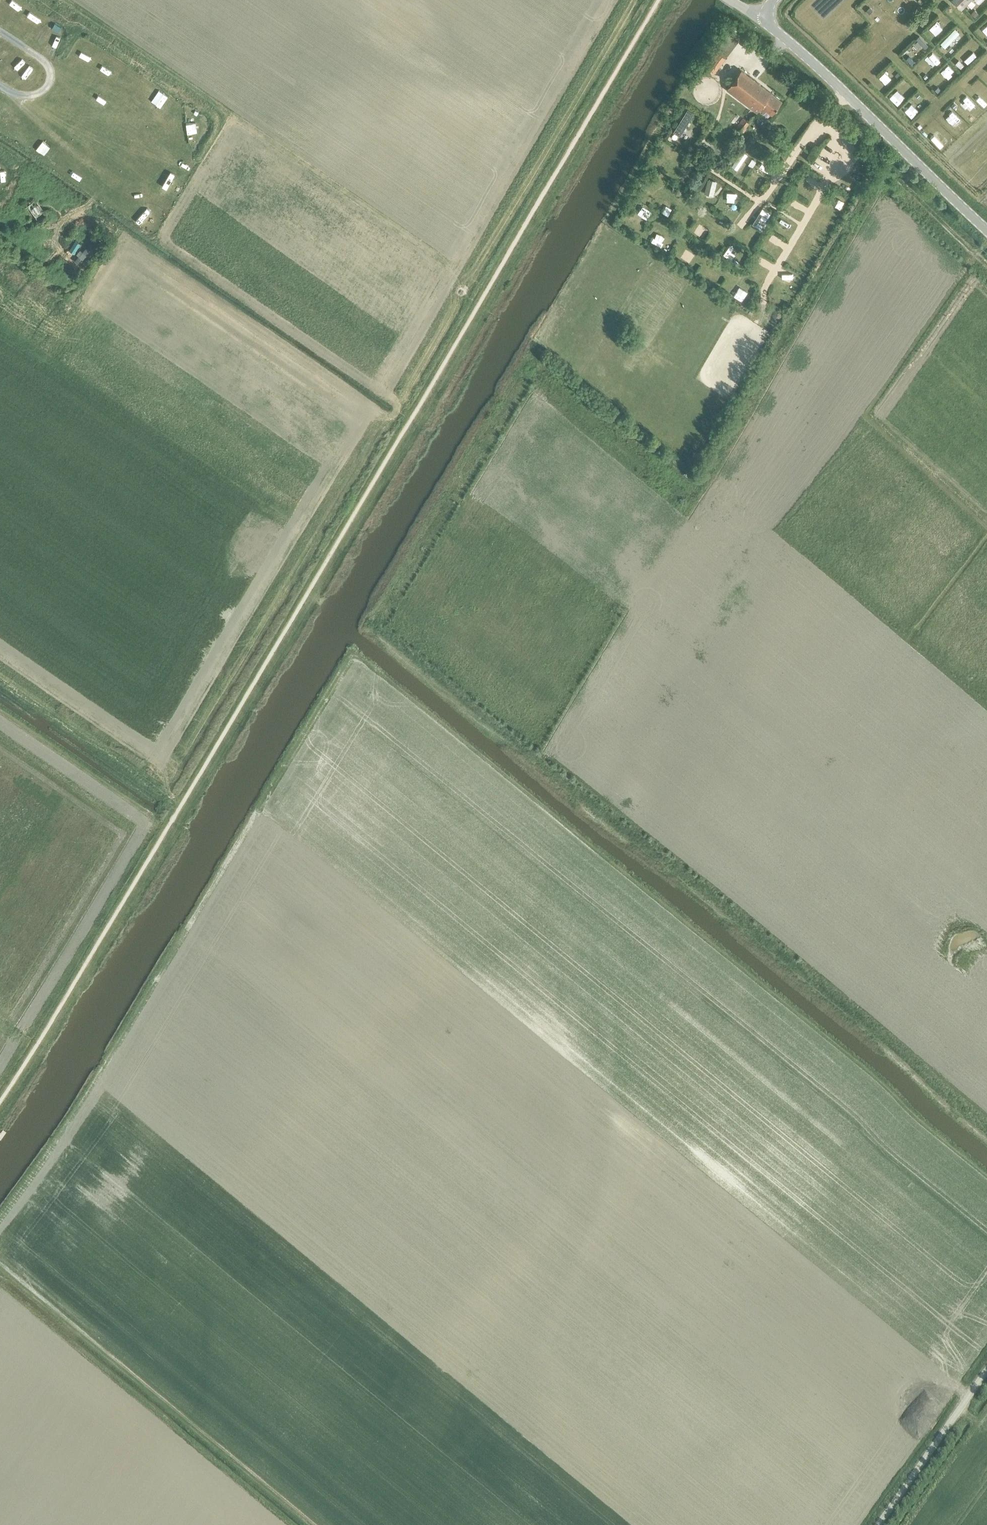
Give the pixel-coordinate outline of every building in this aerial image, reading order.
[(961,9),(970,0),(953,0),(961,9)] [(705,68),(714,74),(726,58),(725,58),(738,41),(729,35),(717,52),(705,68)] [(767,110),(772,115),(783,102),(742,71),(727,90),(757,113),(761,109),(765,112),(767,110)] [(54,103),(50,107),(55,113),(59,110),(54,103)] [(673,131),(679,135),(693,114),(687,110),(673,131)] [(44,113),(40,117),(48,124),(52,120),(44,113)] [(736,129),(742,133),(749,124),(743,120),(736,129)] [(672,138),(664,149),(673,156),(678,150),(675,147),(678,143),(672,138)] [(741,162),(753,147),(747,142),(735,157),(741,162)] [(765,156),(760,162),(767,168),(773,162),(765,156)] [(810,176),(817,181),(823,173),(816,168),(810,176)] [(712,181),(707,188),(725,203),(731,196),(712,181)] [(668,192),(664,200),(672,203),(675,196),(668,192)] [(646,196),(640,203),(646,207),(651,200),(646,196)] [(702,217),(698,226),(708,230),(712,220),(702,217)] [(655,220),(651,230),(656,232),(661,222),(655,220)] [(736,252),(741,245),(732,239),(727,245),(736,252)] [(690,255),(697,248),(689,240),(683,246),(690,255)] [(787,261),(782,270),(792,276),(798,266),(787,261)] [(737,283),(745,287),(748,281),(739,277),(737,283)]
